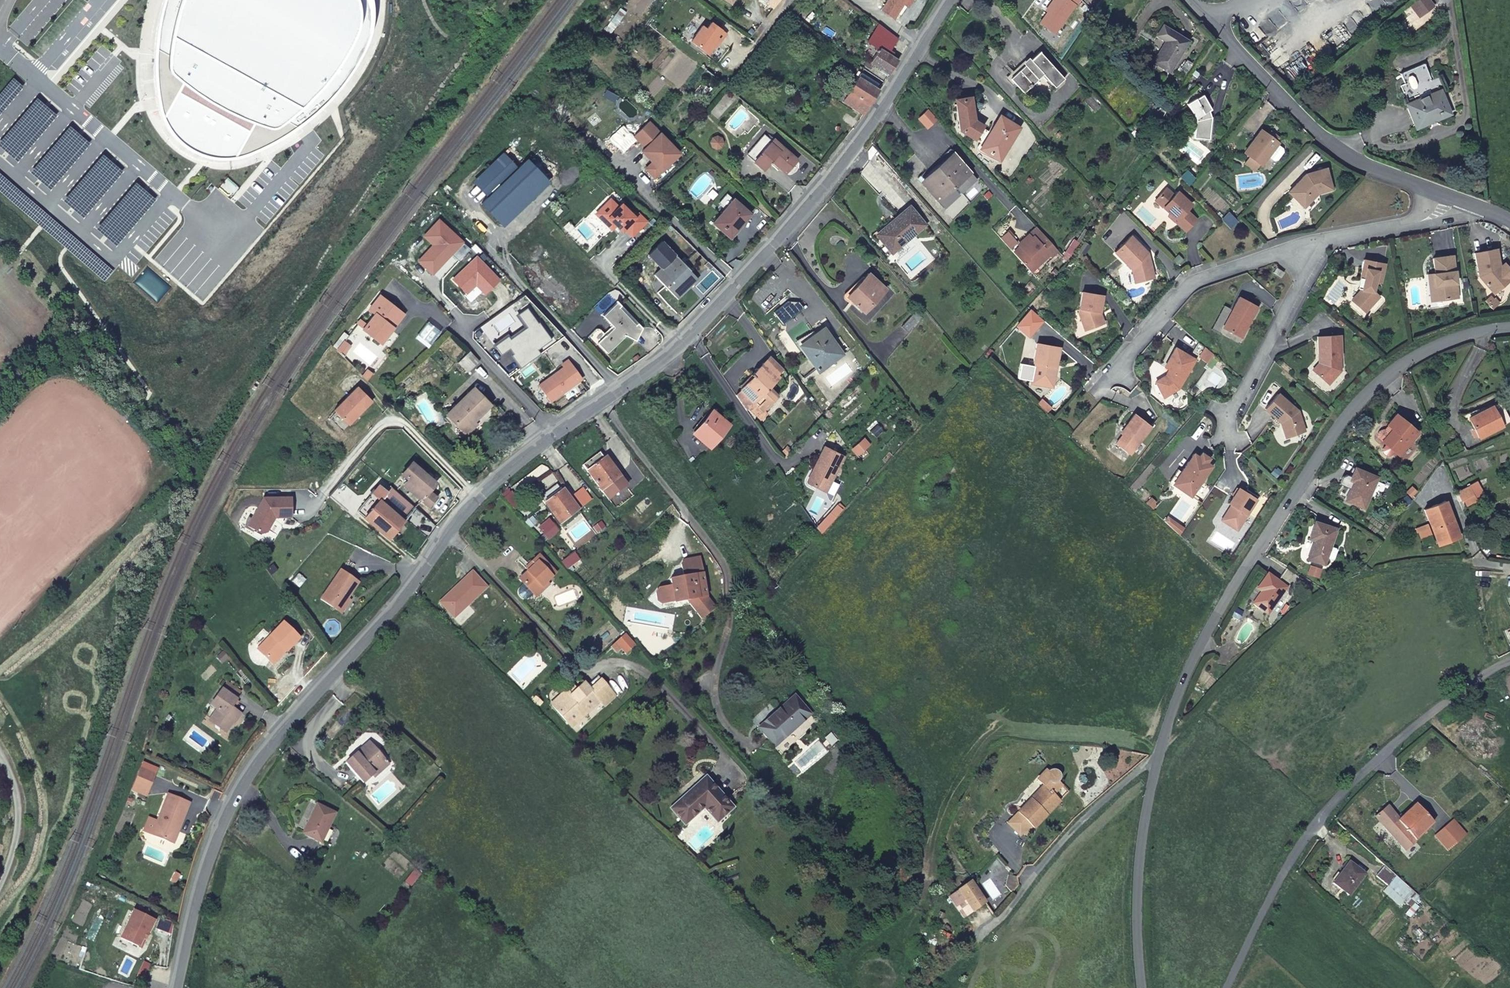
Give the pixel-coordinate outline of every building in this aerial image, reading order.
[(198,149),(215,153),(234,154),(252,150),(269,144),(290,131),(316,110),(336,89),(353,64),(368,35),(373,15),(372,0),(158,0),(156,5),(153,32),(152,57),(154,82),(158,107),(166,125),(179,139),(198,149)] [(895,22),(904,7),(910,11),(916,0),(881,0),(880,1),(888,6),(883,13),(895,22)] [(1077,0),(1056,0),(1048,10),(1050,12),(1047,16),(1039,26),(1054,37),(1079,2),(1077,0)] [(1410,4),(1410,5),(1420,16),(1435,4),(1431,0),(1415,0),(1410,4)] [(709,32),(705,29),(694,44),(710,56),(716,48),(721,41),(723,43),(729,36),(714,26),(709,32)] [(900,43),(883,28),(879,34),(897,48),(900,43)] [(1191,47),(1170,32),(1164,28),(1157,39),(1163,44),(1167,47),(1155,64),(1172,76),(1191,47)] [(893,53),(897,48),(879,34),(872,43),(885,52),(880,59),(877,57),(869,68),(874,72),(880,65),(893,75),(901,63),(894,59),(896,56),(893,53)] [(1055,92),(1065,81),(1038,55),(1011,82),(1024,96),(1042,80),(1055,92)] [(1424,63),(1401,72),(1406,84),(1429,74),(1424,63)] [(845,103),(866,118),(881,94),(861,79),(865,75),(862,73),(857,80),(859,83),(845,103)] [(1406,103),(1416,128),(1450,114),(1440,89),(1406,103)] [(1207,100),(1190,109),(1199,126),(1198,142),(1214,144),(1216,117),(1207,100)] [(962,135),(976,143),(983,131),(984,130),(976,125),(972,102),(961,104),(962,108),(958,109),(962,135)] [(931,112),(922,121),(930,130),(940,122),(931,112)] [(984,153),(1001,164),(1021,131),(1003,121),(993,137),(986,149),(984,153)] [(655,164),(648,170),(657,180),(683,156),(652,123),(637,137),(648,149),(657,159),(657,162),(655,164)] [(983,131),(976,143),(986,149),(993,137),(983,131)] [(1279,150),(1280,148),(1263,136),(1248,158),(1253,162),(1263,169),(1265,171),(1271,162),(1277,166),(1280,165),(1285,157),(1285,154),(1279,150)] [(784,154),(768,139),(751,157),(766,171),(774,163),(789,177),(801,165),(786,151),(784,154)] [(645,152),(655,164),(657,162),(657,159),(648,149),(645,152)] [(925,188),(942,206),(973,178),(957,159),(925,188)] [(516,174),(539,197),(550,185),(527,162),(516,174)] [(1253,162),(1247,168),(1257,176),(1263,169),(1253,162)] [(481,207),(504,232),(539,197),(516,174),(481,207)] [(1291,197),(1307,212),(1316,203),(1313,201),(1318,196),(1320,198),(1334,195),(1328,174),(1308,180),(1291,197)] [(1191,175),(1184,182),(1193,192),(1200,183),(1191,175)] [(1169,192),(1158,204),(1173,218),(1180,224),(1178,226),(1188,235),(1199,223),(1189,215),(1195,209),(1180,196),(1177,199),(1169,192)] [(752,215),(737,200),(715,224),(731,238),(752,215)] [(612,202),(598,216),(607,225),(611,221),(618,228),(624,233),(626,231),(634,239),(649,224),(640,216),(637,219),(623,207),(621,210),(612,202)] [(892,255),(923,228),(908,211),(893,223),(896,227),(879,240),(892,255)] [(1180,224),(1173,218),(1171,220),(1178,226),(1180,224)] [(1233,234),(1241,226),(1232,218),(1225,225),(1233,234)] [(618,228),(611,221),(607,225),(614,232),(618,228)] [(469,252),(437,223),(423,239),(432,248),(417,264),(431,277),(446,260),(442,256),(445,253),(450,257),(458,264),(469,252)] [(1023,252),(1016,257),(1032,275),(1052,258),(1054,260),(1060,254),(1039,230),(1031,238),(1034,241),(1023,252)] [(1031,238),(1019,248),(1023,252),(1034,241),(1031,238)] [(1150,257),(1133,240),(1117,256),(1134,273),(1138,286),(1157,281),(1152,265),(1151,265),(1149,258),(1150,257)] [(664,271),(657,278),(679,299),(691,288),(684,282),(693,273),(664,244),(651,258),(664,271)] [(1084,247),(1080,253),(1086,257),(1090,251),(1084,247)] [(1070,266),(1078,254),(1072,248),(1065,259),(1070,266)] [(1477,259),(1481,283),(1496,300),(1509,287),(1509,284),(1501,274),(1498,255),(1477,259)] [(499,284),(476,260),(452,283),(465,297),(475,288),(484,297),(499,284)] [(1456,277),(1454,261),(1435,264),(1437,279),(1435,279),(1438,306),(1460,303),(1458,288),(1455,289),(1454,277),(1456,277)] [(1386,269),(1365,265),(1362,283),(1365,284),(1363,294),(1353,305),(1366,317),(1380,302),(1374,296),(1376,286),(1382,288),(1386,269)] [(1501,274),(1509,284),(1509,274),(1506,270),(1501,274)] [(1286,277),(1278,273),(1275,277),(1283,282),(1286,277)] [(888,294),(870,276),(848,299),(865,316),(888,294)] [(1438,306),(1435,279),(1429,280),(1433,307),(1438,306)] [(374,312),(361,327),(379,341),(402,311),(378,293),(368,307),(374,312)] [(1105,299),(1084,295),(1080,317),(1087,334),(1104,328),(1101,321),(1101,315),(1102,315),(1105,299)] [(1259,310),(1240,300),(1233,313),(1224,331),(1242,341),(1259,310)] [(1493,302),(1487,307),(1493,315),(1500,309),(1493,302)] [(593,338),(610,356),(627,339),(638,343),(644,326),(620,303),(606,318),(615,328),(607,336),(602,332),(599,332),(593,338)] [(788,304),(774,316),(784,328),(802,313),(796,307),(788,304)] [(1224,331),(1233,313),(1225,309),(1212,332),(1221,337),(1224,331)] [(1045,323),(1033,312),(1019,329),(1031,339),(1045,323)] [(526,314),(517,321),(526,333),(510,345),(508,342),(493,352),(500,361),(509,355),(513,360),(511,361),(520,373),(540,359),(537,355),(551,345),(538,328),(537,329),(526,314)] [(906,334),(920,321),(915,315),(900,327),(906,334)] [(798,344),(820,374),(842,356),(823,330),(815,337),(812,332),(798,344)] [(1341,340),(1318,341),(1320,360),(1323,363),(1323,368),(1316,377),(1330,389),(1342,375),(1342,362),(1343,362),(1341,340)] [(332,354),(338,360),(341,357),(339,356),(345,349),(339,344),(332,354)] [(1057,369),(1061,351),(1038,346),(1035,364),(1034,365),(1036,365),(1032,383),(1032,386),(1046,388),(1047,381),(1055,383),(1056,375),(1054,372),(1054,368),(1057,369)] [(1208,351),(1201,360),(1210,367),(1216,359),(1208,351)] [(1197,364),(1177,352),(1166,371),(1170,373),(1167,379),(1157,385),(1165,401),(1180,393),(1197,364)] [(468,356),(457,368),(467,377),(478,365),(468,356)] [(1323,363),(1320,360),(1320,367),(1314,374),(1316,377),(1323,368),(1323,363)] [(744,394),(756,404),(765,413),(773,405),(763,396),(780,378),(778,375),(782,371),(771,362),(766,369),(764,367),(752,379),(755,382),(744,394)] [(1034,365),(1035,364),(1031,363),(1030,367),(1022,366),(1019,381),(1032,383),(1036,365),(1034,365)] [(563,373),(538,391),(550,407),(582,384),(568,365),(561,370),(563,373)] [(1054,390),(1055,383),(1047,381),(1046,388),(1054,390)] [(355,391),(333,414),(347,428),(370,405),(355,391)] [(756,404),(744,394),(739,399),(749,412),(750,410),(756,404)] [(491,413),(474,395),(447,421),(464,438),(491,413)] [(1299,414),(1279,397),(1266,413),(1282,426),(1284,427),(1286,431),(1284,432),(1287,441),(1306,435),(1299,414)] [(1039,406),(1045,412),(1049,407),(1043,402),(1039,406)] [(765,413),(756,404),(750,410),(762,421),(769,415),(765,413)] [(1470,422),(1481,441),(1509,426),(1509,423),(1501,406),(1470,422)] [(711,445),(731,423),(713,408),(694,430),(711,445)] [(1153,431),(1136,418),(1125,432),(1127,433),(1117,446),(1132,458),(1153,431)] [(1395,457),(1400,461),(1420,438),(1398,419),(1388,430),(1393,435),(1383,446),(1386,449),(1395,457)] [(1393,435),(1388,430),(1384,434),(1382,434),(1379,435),(1378,437),(1378,440),(1378,442),(1383,446),(1393,435)] [(846,458),(826,448),(817,466),(819,467),(817,471),(814,472),(810,481),(811,484),(828,493),(846,458)] [(1395,457),(1386,449),(1383,453),(1383,456),(1384,459),(1386,461),(1389,461),(1392,461),(1395,457)] [(1199,462),(1194,458),(1181,476),(1184,478),(1175,489),(1192,501),(1212,471),(1207,467),(1210,463),(1202,458),(1199,462)] [(585,477),(606,503),(624,488),(602,462),(585,477)] [(424,476),(410,464),(403,472),(398,479),(403,483),(409,480),(415,486),(411,491),(431,510),(437,502),(430,495),(436,487),(424,476)] [(398,479),(403,472),(398,467),(381,486),(387,491),(398,479)] [(1344,505),(1363,513),(1377,483),(1355,472),(1350,481),(1348,486),(1352,488),(1350,494),(1344,505)] [(1181,476),(1178,474),(1169,485),(1168,493),(1175,489),(1184,478),(1181,476)] [(1348,486),(1350,481),(1340,484),(1338,488),(1350,494),(1352,488),(1348,486)] [(387,491),(381,486),(374,495),(406,522),(408,520),(413,514),(387,491)] [(560,497),(555,491),(539,504),(559,528),(566,522),(567,523),(571,520),(570,519),(577,514),(568,503),(561,496),(560,497)] [(509,492),(502,498),(514,513),(522,507),(509,492)] [(1258,504),(1239,492),(1230,507),(1234,510),(1231,514),(1229,513),(1222,524),(1238,534),(1258,504)] [(406,522),(374,495),(358,513),(391,540),(406,522)] [(575,497),(568,503),(577,514),(584,508),(575,497)] [(258,513),(248,531),(262,538),(267,537),(274,524),(271,523),(273,521),(275,522),(291,521),(291,502),(263,503),(258,513)] [(1459,534),(1449,505),(1427,513),(1432,526),(1440,549),(1457,543),(1454,536),(1459,534)] [(413,514),(408,520),(417,528),(427,518),(417,509),(413,514)] [(1168,521),(1165,524),(1180,539),(1185,533),(1168,521)] [(548,523),(538,530),(548,543),(558,535),(548,523)] [(600,526),(593,531),(597,537),(604,532),(600,526)] [(1306,563),(1323,570),(1335,536),(1314,527),(1307,544),(1311,545),(1306,563)] [(1417,532),(1419,536),(1431,531),(1430,527),(1417,532)] [(563,569),(566,573),(579,562),(572,554),(560,566),(563,569)] [(543,586),(555,576),(539,559),(531,567),(535,571),(518,585),(522,590),(519,593),(518,596),(519,599),(520,601),(523,602),(525,603),(528,603),(531,600),(543,586)] [(706,600),(699,560),(684,563),(680,567),(683,580),(677,581),(677,585),(670,586),(670,589),(658,591),(655,596),(656,604),(661,607),(673,605),(673,606),(686,604),(696,602),(708,617),(715,611),(706,600)] [(320,597),(337,610),(359,585),(340,570),(320,597)] [(1263,618),(1281,591),(1286,595),(1296,581),(1280,571),(1271,584),(1261,577),(1250,593),(1255,596),(1247,608),(1263,618)] [(451,596),(440,606),(454,621),(486,592),(473,576),(454,593),(456,596),(454,598),(451,596)] [(547,591),(543,586),(531,600),(534,603),(547,591)] [(696,602),(686,604),(701,622),(708,617),(696,602)] [(284,624),(258,651),(272,664),(286,649),(289,652),(301,640),(284,624)] [(623,637),(613,647),(624,658),(632,648),(623,637)] [(595,679),(585,688),(593,697),(603,688),(595,679)] [(227,691),(239,700),(244,694),(231,685),(227,691)] [(593,697),(585,688),(583,685),(568,696),(562,690),(548,703),(566,724),(577,713),(581,718),(598,703),(602,707),(612,699),(603,688),(593,697)] [(227,691),(225,689),(213,705),(219,710),(213,719),(230,731),(237,721),(238,722),(244,713),(234,707),(239,700),(227,691)] [(810,718),(791,698),(757,732),(777,752),(810,718)] [(369,759),(376,752),(368,742),(359,751),(369,759)] [(344,765),(362,785),(386,763),(376,752),(369,759),(359,751),(344,765)] [(133,792),(141,795),(143,791),(149,793),(156,777),(142,771),(133,792)] [(1030,803),(1017,817),(1032,832),(1057,806),(1050,799),(1058,790),(1054,786),(1056,781),(1055,778),(1054,775),(1051,773),(1048,772),(1046,772),(1042,774),(1040,776),(1039,778),(1039,782),(1043,792),(1032,804),(1030,803)] [(666,806),(668,808),(679,823),(700,806),(714,822),(730,809),(704,778),(666,806)] [(1043,792),(1042,791),(1030,803),(1032,804),(1043,792)] [(192,803),(170,794),(154,834),(172,842),(177,830),(180,831),(192,803)] [(1392,817),(1388,821),(1401,834),(1404,831),(1415,842),(1434,823),(1417,804),(1398,823),(1392,817)] [(303,834),(324,845),(338,817),(315,807),(303,834)] [(1032,832),(1017,817),(1006,828),(1018,839),(1022,836),(1025,839),(1032,832)] [(1454,850),(1462,843),(1448,829),(1444,833),(1441,836),(1454,850)] [(180,831),(177,830),(172,842),(176,843),(180,831)] [(1382,857),(1374,851),(1371,854),(1379,860),(1382,857)] [(1347,861),(1329,882),(1345,895),(1363,874),(1347,861)] [(966,922),(974,916),(986,908),(972,888),(960,896),(952,902),(966,922)] [(122,938),(140,946),(144,937),(147,939),(156,920),(136,910),(122,938)]
